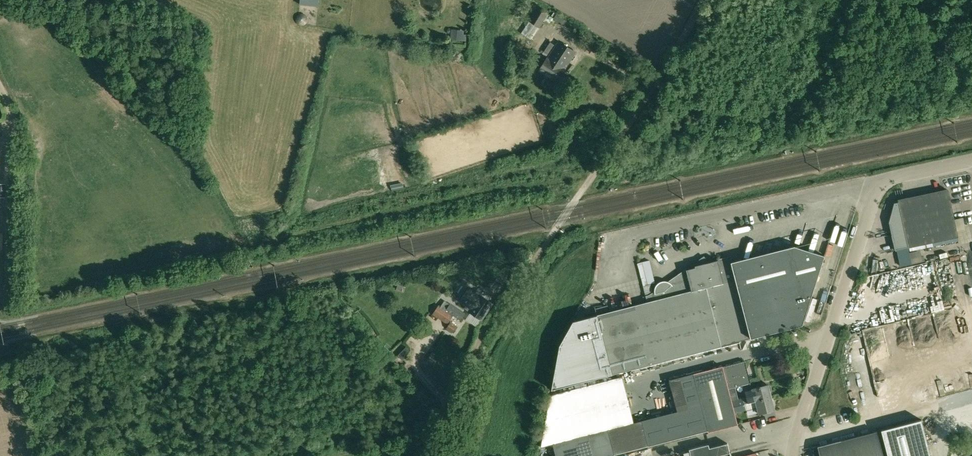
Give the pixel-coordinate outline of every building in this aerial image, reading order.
[(529,21),(540,28),(548,14),(538,7),(529,21)] [(463,41),(464,31),(454,30),(453,40),(463,41)] [(538,71),(556,83),(565,69),(565,68),(576,52),(559,41),(548,57),(538,71)] [(557,130),(550,131),(552,139),(558,138),(557,130)] [(947,190),(923,195),(933,242),(957,236),(947,190)] [(923,195),(898,200),(898,202),(908,247),(933,242),(923,195)] [(894,203),(888,222),(894,250),(908,247),(898,202),(894,203)] [(878,226),(888,225),(887,217),(878,218),(878,226)] [(731,262),(729,263),(748,339),(802,325),(824,255),(794,246),(731,262)] [(653,251),(643,255),(647,264),(657,259),(653,251)] [(874,271),(882,316),(861,320),(867,352),(957,337),(952,308),(914,315),(912,307),(961,299),(960,296),(971,294),(971,253),(901,265),(901,266),(874,271)] [(647,302),(597,315),(612,374),(721,346),(748,339),(729,263),(731,262),(730,257),(695,266),(695,267),(686,270),(686,271),(680,275),(682,280),(671,283),(668,281),(666,281),(664,281),(663,281),(661,281),(660,282),(658,283),(657,284),(656,285),(655,286),(655,287),(655,289),(654,290),(654,291),(654,293),(646,296),(647,302)] [(640,283),(642,292),(650,289),(648,281),(640,283)] [(468,287),(459,301),(466,306),(464,308),(469,312),(481,320),(483,317),(493,304),(481,295),(483,292),(478,289),(475,292),(468,287)] [(439,305),(432,315),(448,324),(453,315),(454,316),(456,317),(458,318),(461,320),(465,314),(445,300),(441,306),(439,305)] [(881,310),(858,317),(859,321),(882,314),(881,310)] [(560,344),(552,390),(610,374),(595,315),(573,321),(560,344)] [(450,322),(446,328),(454,333),(458,327),(450,322)] [(406,347),(398,355),(402,359),(410,351),(406,347)] [(428,359),(419,363),(421,367),(430,364),(428,359)] [(706,422),(685,427),(687,436),(708,431),(708,432),(737,425),(735,413),(733,407),(731,402),(730,397),(728,389),(735,388),(751,384),(744,359),(693,372),(706,422)] [(849,399),(860,396),(853,369),(841,372),(849,399)] [(690,382),(689,375),(681,376),(682,383),(690,382)] [(959,381),(960,390),(971,389),(971,380),(959,381)] [(743,399),(731,402),(733,407),(745,404),(756,401),(772,397),(770,390),(772,389),(771,386),(769,385),(768,385),(766,383),(762,384),(761,386),(753,389),(746,391),(747,398),(743,399)] [(570,387),(555,391),(558,402),(573,398),(570,387)] [(737,395),(735,388),(728,389),(730,397),(737,395)] [(745,404),(733,407),(735,413),(758,407),(759,414),(775,410),(772,397),(756,401),(745,404)] [(920,416),(929,414),(927,410),(939,407),(937,399),(917,405),(920,416)] [(921,419),(880,429),(887,455),(931,455),(921,419)] [(751,420),(752,429),(766,429),(766,420),(751,420)] [(642,421),(607,429),(614,455),(648,446),(642,421)] [(817,447),(819,455),(883,455),(876,432),(817,447)] [(727,444),(709,449),(708,445),(689,450),(690,452),(684,454),(684,455),(730,455),(727,444)]
